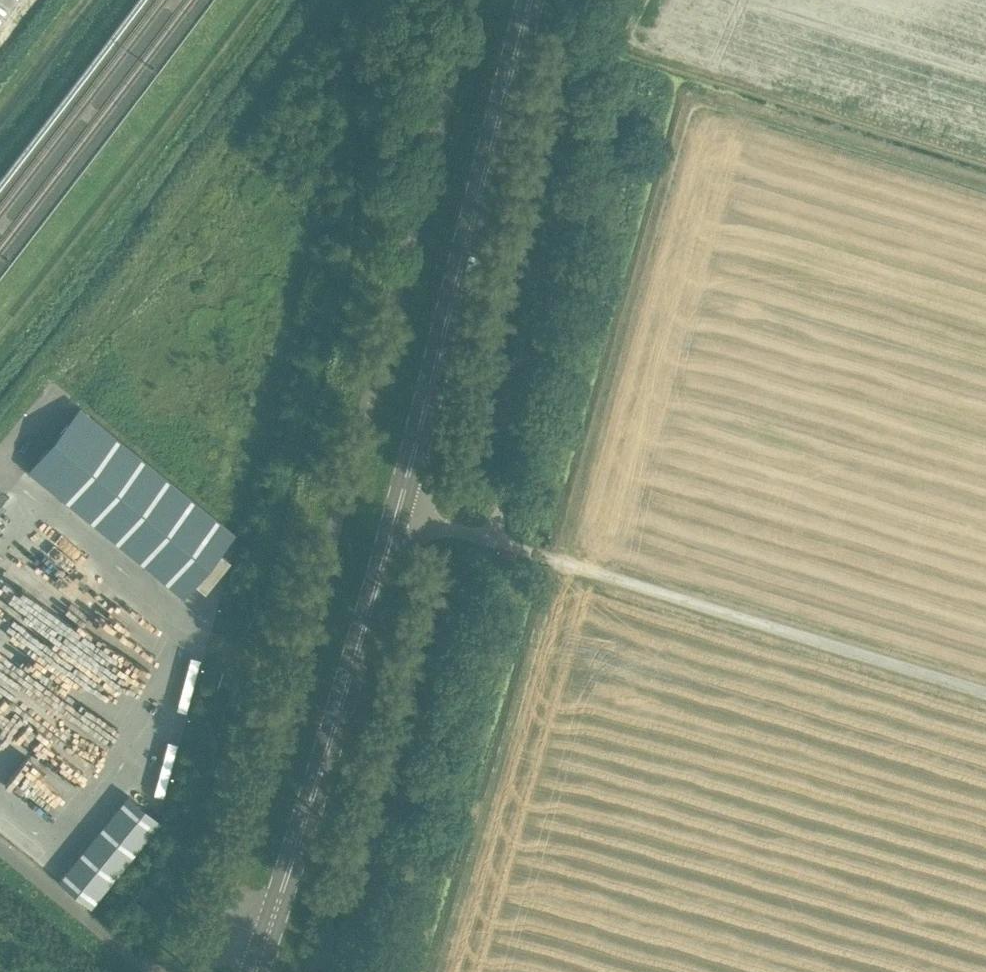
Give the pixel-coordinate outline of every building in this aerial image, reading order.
[(234,533),(78,406),(27,470),(28,471),(183,597),(234,533)] [(128,792),(57,879),(89,905),(160,818),(128,792)]
